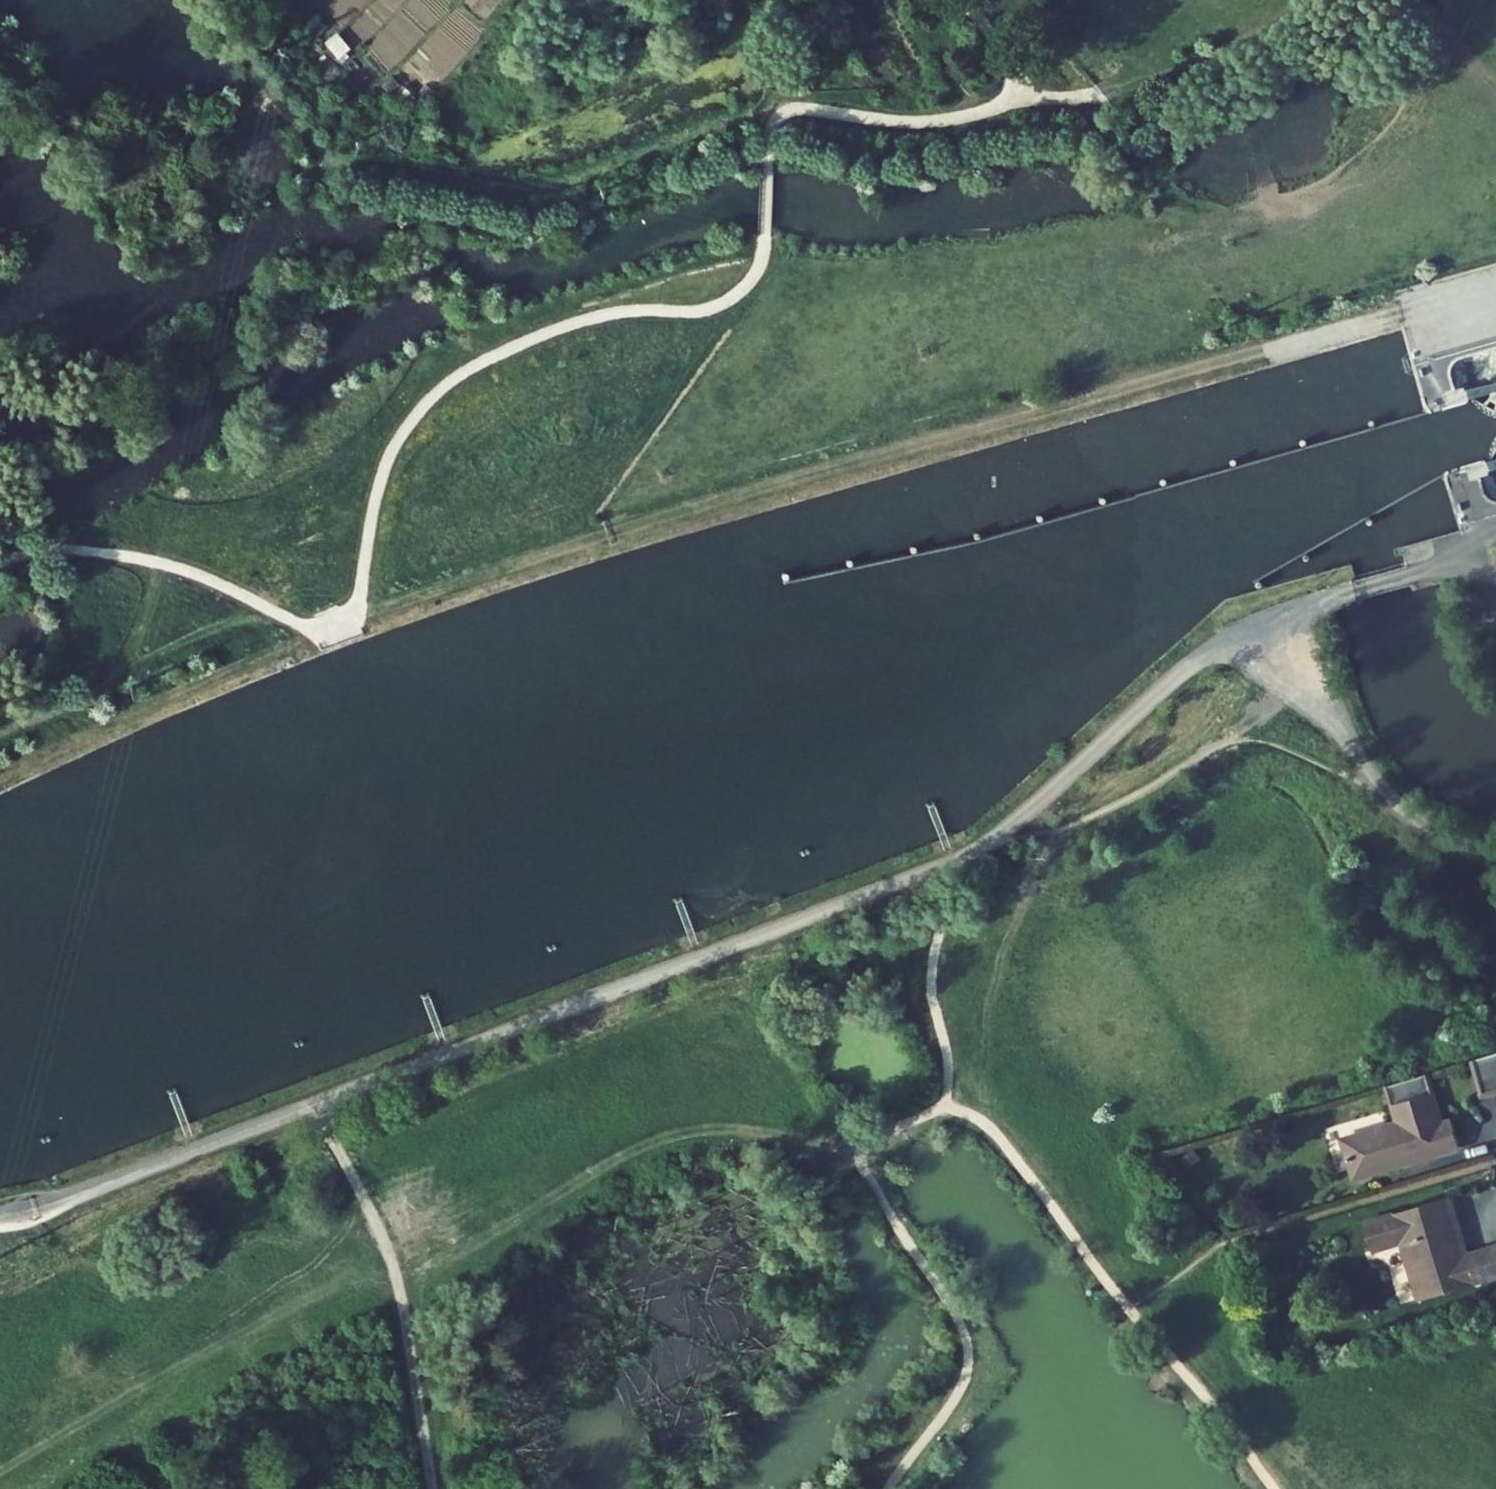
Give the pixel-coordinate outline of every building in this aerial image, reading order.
[(1474,1059),(1483,1093),(1495,1089),(1495,1052),(1474,1059)] [(1442,1124),(1427,1074),(1387,1086),(1398,1123),(1400,1129),(1391,1132),(1390,1126),(1344,1139),(1354,1178),(1398,1165),(1400,1160),(1399,1157),(1408,1154),(1410,1162),(1460,1147),(1452,1121),(1442,1124)] [(1400,1129),(1398,1123),(1390,1126),(1391,1132),(1400,1129)] [(1410,1162),(1408,1154),(1399,1157),(1400,1160),(1398,1165),(1410,1162)]
